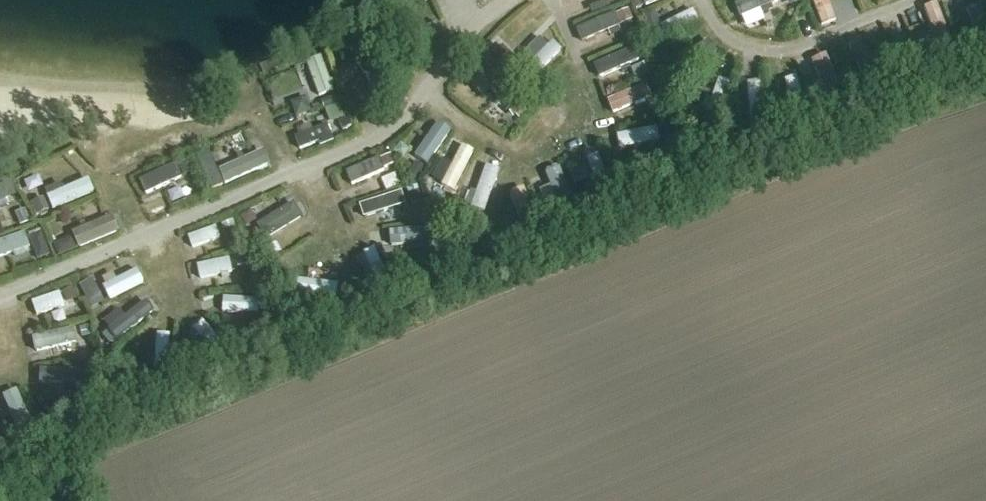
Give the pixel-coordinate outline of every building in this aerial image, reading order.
[(633,10),(643,6),(641,0),(628,0),(633,10)] [(781,2),(780,0),(742,0),(735,3),(746,29),(766,20),(762,10),(781,2)] [(816,19),(832,16),(829,0),(812,0),(816,19)] [(937,1),(924,5),(939,48),(952,43),(937,1)] [(657,19),(664,35),(696,21),(689,5),(657,19)] [(621,23),(623,22),(630,19),(626,10),(617,14),(621,23)] [(525,59),(553,31),(540,18),(512,46),(525,59)] [(437,24),(424,30),(429,39),(441,33),(437,24)] [(851,41),(856,75),(874,72),(869,38),(851,41)] [(679,77),(714,55),(706,41),(671,64),(679,77)] [(635,47),(638,57),(647,54),(643,44),(635,47)] [(503,46),(494,55),(507,69),(517,60),(503,46)] [(941,52),(944,59),(945,63),(957,59),(953,47),(941,52)] [(830,51),(809,58),(821,95),(842,88),(830,51)] [(320,96),(336,88),(320,56),(304,63),(320,96)] [(489,62),(477,72),(490,87),(502,77),(489,62)] [(351,64),(337,73),(345,84),(358,74),(351,64)] [(642,66),(633,70),(637,80),(647,76),(642,66)] [(801,73),(786,77),(793,106),(808,103),(801,73)] [(719,77),(712,103),(725,106),(732,80),(719,77)] [(763,111),(764,80),(749,79),(748,111),(763,111)] [(645,87),(650,98),(659,94),(655,83),(645,87)] [(645,87),(611,100),(615,112),(649,99),(645,87)] [(291,101),(295,115),(310,110),(306,96),(291,101)] [(813,103),(816,110),(818,114),(829,108),(823,98),(813,103)] [(836,103),(840,110),(849,105),(844,98),(836,103)] [(517,100),(506,109),(514,118),(525,108),(517,100)] [(379,102),(371,108),(379,119),(387,113),(379,102)] [(437,120),(414,155),(429,165),(452,130),(437,120)] [(334,138),(328,123),(313,129),(310,123),(293,129),(302,151),(334,138)] [(668,125),(659,127),(661,139),(670,137),(668,125)] [(461,143),(446,168),(459,176),(474,150),(461,143)] [(678,147),(667,150),(669,160),(680,157),(678,147)] [(225,164),(231,181),(265,167),(258,151),(225,164)] [(599,151),(586,156),(598,186),(611,181),(599,151)] [(391,156),(381,160),(385,170),(395,166),(391,156)] [(144,195),(181,177),(174,162),(137,180),(144,195)] [(188,162),(179,165),(183,175),(192,171),(188,162)] [(416,163),(407,174),(418,182),(427,171),(416,163)] [(486,164),(471,206),(486,211),(502,169),(486,164)] [(561,166),(549,171),(563,201),(574,196),(561,166)] [(52,210),(94,192),(87,174),(45,192),(52,210)] [(418,185),(409,187),(413,201),(422,198),(418,185)] [(363,219),(409,202),(404,188),(358,205),(363,219)] [(612,188),(603,192),(607,202),(616,198),(612,188)] [(43,199),(30,204),(36,216),(48,211),(43,199)] [(256,222),(266,239),(303,217),(293,201),(256,222)] [(592,202),(583,205),(589,219),(602,213),(598,204),(592,202)] [(25,211),(15,215),(19,226),(29,223),(25,211)] [(71,231),(78,248),(119,230),(112,214),(71,231)] [(233,221),(221,225),(224,233),(236,229),(233,221)] [(218,224),(187,236),(192,249),(223,237),(218,224)] [(422,242),(421,228),(388,229),(388,244),(422,242)] [(257,230),(249,234),(255,243),(262,238),(257,230)] [(30,247),(25,231),(0,239),(0,257),(30,247)] [(41,233),(29,237),(37,260),(49,256),(41,233)] [(65,246),(58,243),(53,245),(58,257),(68,252),(65,246)] [(376,246),(364,250),(372,274),(384,270),(376,246)] [(247,257),(236,260),(238,268),(249,266),(247,257)] [(235,273),(234,259),(196,262),(197,276),(235,273)] [(116,278),(113,272),(100,277),(109,298),(145,283),(138,268),(116,278)] [(295,280),(295,295),(340,296),(340,281),(295,280)] [(72,289),(62,293),(66,303),(76,300),(72,289)] [(105,302),(100,293),(88,300),(93,309),(105,302)] [(223,311),(258,312),(258,297),(223,296),(223,311)] [(124,315),(120,308),(102,319),(116,340),(156,313),(147,300),(124,315)] [(203,320),(194,328),(214,350),(223,341),(203,320)] [(261,342),(265,326),(252,323),(249,339),(261,342)] [(74,328),(39,334),(41,346),(76,341),(74,328)] [(173,364),(172,332),(156,333),(157,364),(173,364)] [(129,367),(128,376),(143,378),(143,368),(129,367)] [(84,384),(84,369),(38,368),(38,382),(84,384)] [(79,391),(79,403),(90,404),(90,391),(79,391)] [(15,392),(4,398),(24,429),(35,422),(15,392)]
